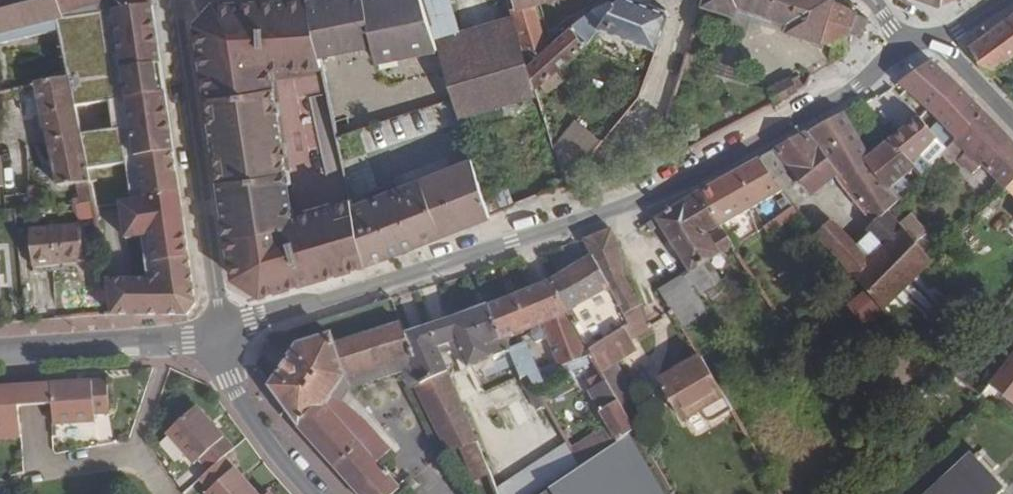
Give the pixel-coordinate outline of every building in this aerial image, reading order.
[(60,19),(63,18),(59,0),(0,0),(0,35),(60,19)] [(182,206),(158,37),(154,11),(151,12),(149,0),(59,0),(63,18),(60,19),(69,76),(70,81),(75,106),(109,101),(113,129),(81,133),(82,141),(88,166),(123,161),(122,156),(132,155),(132,160),(139,209),(181,206),(182,206)] [(307,0),(289,0),(247,4),(213,7),(198,27),(219,175),(235,291),(246,301),(364,264),(349,199),(292,217),(270,70),(320,65),(318,56),(307,1),(307,0)] [(307,1),(318,56),(372,45),(375,62),(438,50),(423,0),(309,0),(307,1)] [(535,88),(518,33),(461,50),(456,32),(447,0),(423,0),(438,50),(453,98),(457,111),(535,88)] [(535,88),(586,44),(599,25),(613,4),(610,0),(606,0),(570,26),(548,47),(535,3),(517,8),(510,10),(512,15),(518,33),(535,88)] [(517,8),(535,3),(548,0),(515,0),(517,8)] [(613,4),(599,25),(655,46),(666,15),(662,10),(627,0),(617,0),(613,4)] [(784,32),(820,43),(845,51),(851,33),(862,37),(868,19),(857,15),(858,12),(833,1),(833,0),(703,0),(701,6),(734,16),(738,7),(787,22),(784,32)] [(966,47),(988,75),(990,73),(1012,56),(1012,13),(966,47)] [(456,32),(461,50),(518,33),(512,15),(456,32)] [(929,61),(924,60),(890,78),(897,85),(956,140),(986,115),(961,89),(929,61)] [(35,84),(57,186),(76,181),(79,197),(74,198),(74,204),(94,202),(90,181),(91,181),(88,166),(82,141),(70,81),(69,76),(35,84)] [(776,103),(803,88),(797,76),(769,90),(776,103)] [(1003,87),(1012,98),(1012,80),(1003,87)] [(457,111),(464,133),(543,110),(535,88),(457,111)] [(891,88),(878,95),(898,118),(909,108),(891,88)] [(863,128),(876,121),(863,102),(851,109),(863,128)] [(865,161),(869,157),(842,113),(805,134),(836,175),(875,223),(888,212),(898,202),(887,191),(865,161)] [(964,153),(958,159),(972,174),(979,167),(1004,190),(1005,191),(1008,187),(1012,183),(1012,142),(986,115),(956,140),(954,143),(962,150),(964,153)] [(920,157),(936,140),(919,119),(907,127),(892,140),(915,169),(922,176),(931,167),(920,157)] [(565,176),(567,184),(602,142),(575,120),(554,145),(565,176)] [(811,195),(836,175),(805,134),(774,151),(790,170),(811,195)] [(904,178),(915,169),(892,140),(869,157),(865,161),(887,191),(898,202),(912,186),(904,178)] [(950,163),(962,150),(954,143),(942,154),(950,163)] [(0,157),(0,187),(10,186),(9,175),(30,172),(26,146),(5,149),(6,156),(0,157)] [(774,151),(759,160),(775,182),(790,170),(774,151)] [(364,264),(490,216),(472,158),(351,206),(360,247),(364,264)] [(722,227),(782,192),(775,182),(759,160),(699,194),(722,227)] [(552,181),(555,189),(567,184),(565,176),(552,181)] [(720,255),(734,248),(722,227),(699,194),(654,220),(645,225),(650,232),(659,227),(688,273),(683,275),(696,297),(721,280),(709,262),(720,255)] [(769,237),(799,214),(791,203),(761,226),(769,237)] [(181,206),(139,209),(141,220),(183,218),(181,206)] [(946,300),(920,276),(928,268),(942,286),(947,281),(932,265),(933,263),(933,262),(888,212),(875,223),(865,231),(882,249),(869,261),(835,222),(831,222),(815,212),(806,219),(816,235),(815,236),(853,276),(883,312),(884,311),(894,321),(909,334),(946,300)] [(152,297),(155,314),(187,315),(196,303),(192,278),(183,218),(141,220),(149,280),(152,297)] [(81,225),(29,229),(33,267),(85,262),(81,225)] [(641,305),(624,277),(620,247),(613,231),(612,228),(582,239),(591,256),(628,326),(631,324),(638,336),(650,330),(648,325),(641,305)] [(623,329),(628,326),(591,256),(550,282),(567,314),(589,350),(623,329)] [(706,313),(696,297),(683,275),(658,290),(672,311),(683,327),(706,313)] [(131,280),(131,277),(106,280),(109,315),(134,315),(131,280)] [(142,280),(131,280),(134,315),(147,315),(142,280)] [(149,280),(142,280),(144,297),(152,297),(149,280)] [(592,355),(589,350),(567,314),(550,282),(486,306),(509,350),(521,378),(529,377),(534,388),(536,387),(543,384),(538,374),(524,343),(520,333),(528,330),(535,344),(548,337),(558,365),(559,369),(560,368),(579,360),(592,355)] [(152,297),(144,297),(147,315),(155,314),(152,297)] [(450,375),(509,350),(486,306),(404,334),(411,357),(414,365),(411,366),(419,386),(448,372),(450,375)] [(332,396),(344,378),(411,357),(404,334),(401,324),(334,345),(331,334),(297,345),(268,386),(298,426),(359,493),(396,493),(397,493),(400,490),(376,463),(391,450),(365,422),(340,402),(332,396)] [(615,363),(636,350),(629,340),(638,336),(631,324),(628,326),(623,329),(589,350),(592,355),(601,371),(615,363)] [(1012,401),(1012,352),(989,382),(1012,401)] [(351,388),(404,371),(410,390),(419,386),(411,366),(414,365),(411,357),(344,378),(332,396),(340,402),(351,388)] [(700,412),(725,397),(700,357),(659,381),(683,422),(700,412)] [(972,361),(967,357),(955,374),(959,378),(972,361)] [(563,374),(582,367),(579,360),(560,368),(563,374)] [(634,429),(648,420),(615,363),(601,371),(606,381),(634,429)] [(543,384),(563,374),(560,368),(559,369),(558,365),(538,374),(543,384)] [(478,442),(450,375),(448,372),(419,386),(450,447),(460,443),(475,479),(489,473),(478,442)] [(537,411),(546,405),(536,387),(534,388),(529,377),(521,378),(519,379),(537,411)] [(95,414),(109,414),(107,380),(51,384),(52,404),(53,425),(95,423),(95,414)] [(616,442),(634,429),(606,381),(588,392),(607,426),(610,431),(616,442)] [(52,404),(51,384),(17,386),(18,406),(52,404)] [(18,406),(17,386),(0,387),(0,439),(20,438),(18,406)] [(715,421),(731,411),(732,410),(725,397),(700,412),(706,419),(707,422),(711,422),(715,421)] [(225,457),(234,449),(198,406),(166,433),(193,465),(199,460),(208,471),(225,457)] [(607,426),(593,434),(596,439),(610,431),(607,426)] [(571,448),(581,465),(616,442),(610,431),(596,439),(593,434),(571,448)] [(543,493),(674,493),(639,436),(543,493)] [(225,457),(208,471),(199,479),(209,491),(205,493),(257,493),(225,457)] [(1001,489),(971,457),(931,493),(996,493),(1001,489)]
